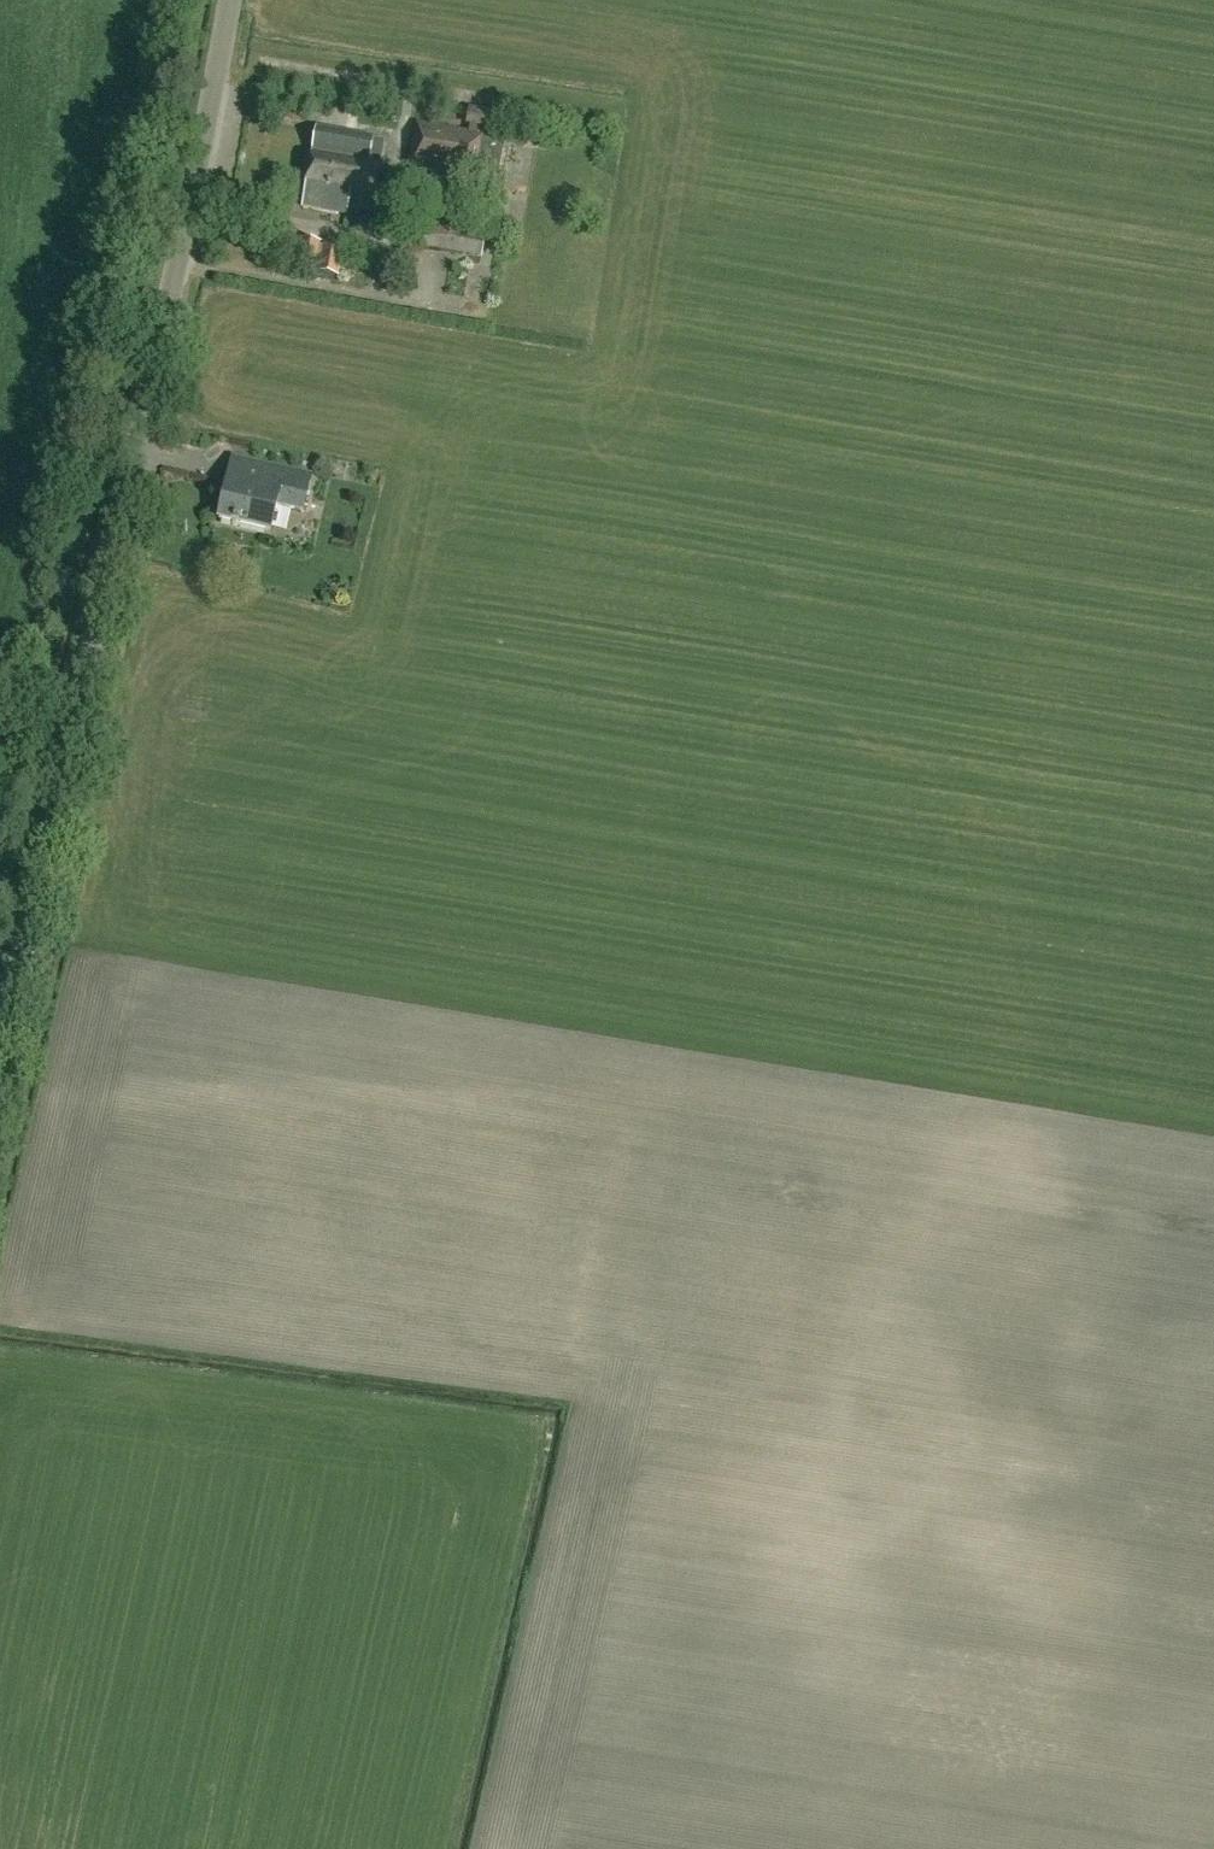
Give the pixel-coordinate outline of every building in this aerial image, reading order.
[(469,129),(468,135),(415,127),(407,178),(446,184),(446,181),(475,185),(476,176),(499,179),(504,144),(482,141),(483,137),(477,137),(478,130),(489,132),(492,112),(470,109),(467,129),(469,129)] [(316,130),(302,206),(346,214),(348,205),(375,210),(384,160),(382,159),(385,146),(373,143),(373,141),(316,130)] [(483,239),(477,238),(458,234),(452,233),(454,220),(427,216),(421,215),(415,247),(421,248),(456,253),(473,256),(480,257),(483,239)] [(317,263),(320,246),(320,244),(303,241),(300,260),(299,265),(316,268),(317,263)] [(323,247),(320,246),(317,263),(320,263),(318,273),(337,276),(342,248),(323,245),(323,247)] [(232,459),(227,483),(218,520),(271,532),(277,504),(303,510),(311,478),(263,467),(232,459)]
